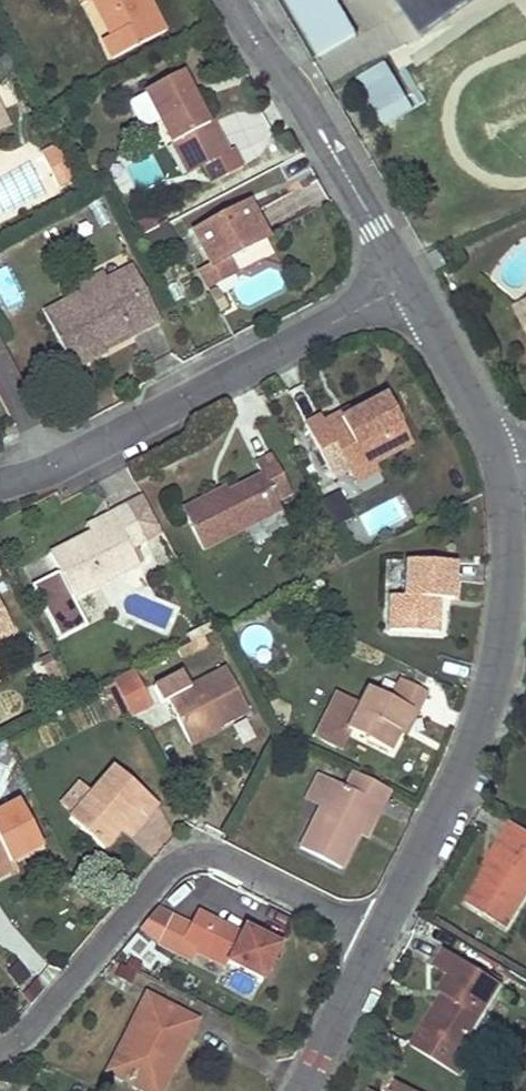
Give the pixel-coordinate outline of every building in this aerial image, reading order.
[(111,36),(102,41),(112,59),(166,32),(149,0),(92,0),(111,36)] [(335,0),(285,0),(319,58),(356,36),(335,0)] [(420,31),(468,0),(399,0),(420,31)] [(386,61),(358,77),(383,123),(412,108),(395,76),(386,61)] [(395,76),(412,108),(423,101),(406,70),(395,76)] [(208,124),(195,100),(190,103),(186,94),(191,91),(181,73),(144,93),(187,175),(202,167),(229,153),(228,152),(212,122),(208,124)] [(195,100),(191,91),(186,94),(190,103),(195,100)] [(9,128),(0,109),(0,132),(9,128)] [(74,180),(57,146),(42,155),(59,187),(74,180)] [(210,184),(242,167),(232,150),(228,152),(229,153),(202,167),(210,184)] [(227,261),(267,239),(248,203),(194,232),(213,267),(213,268),(227,261)] [(177,243),(168,225),(138,240),(148,258),(177,243)] [(445,266),(438,251),(427,256),(435,271),(445,266)] [(234,274),(227,261),(213,268),(213,267),(199,274),(207,289),(234,274)] [(147,293),(133,267),(124,271),(138,298),(147,293)] [(161,321),(147,293),(138,298),(124,271),(107,280),(81,294),(44,313),(73,370),(107,352),(105,350),(103,345),(131,331),(133,336),(161,321)] [(107,280),(103,273),(77,287),(81,294),(107,280)] [(228,309),(222,298),(214,302),(220,314),(228,309)] [(525,318),(525,306),(515,311),(520,321),(525,318)] [(105,350),(133,336),(131,331),(103,345),(105,350)] [(333,478),(348,471),(371,459),(374,464),(412,444),(387,396),(352,414),(342,420),(339,415),(323,423),(320,417),(305,425),(333,478)] [(339,415),(342,420),(352,414),(350,410),(339,415)] [(203,551),(281,510),(277,502),(292,495),(272,457),(256,464),(262,476),(229,493),(215,500),(213,495),(182,510),(203,551)] [(371,459),(348,471),(355,484),(379,472),(374,464),(371,459)] [(229,493),(226,488),(213,495),(215,500),(229,493)] [(353,518),(340,492),(323,501),(336,527),(353,518)] [(139,565),(131,549),(135,547),(162,534),(142,497),(88,525),(91,533),(50,554),(59,572),(32,586),(60,640),(88,626),(74,600),(139,565)] [(162,536),(142,544),(150,565),(170,557),(162,536)] [(143,563),(135,547),(131,549),(139,565),(143,563)] [(48,555),(24,566),(30,580),(55,568),(48,555)] [(390,631),(438,634),(440,600),(455,601),(457,563),(409,561),(407,597),(392,596),(390,631)] [(0,606),(0,640),(14,633),(0,606)] [(204,637),(212,632),(208,625),(188,635),(192,643),(204,637)] [(181,658),(208,645),(204,637),(192,643),(178,651),(181,658)] [(169,702),(189,743),(249,713),(228,671),(191,689),(184,674),(154,689),(162,705),(169,702)] [(153,707),(135,673),(115,684),(129,713),(132,717),(153,707)] [(412,712),(418,715),(429,695),(401,680),(390,700),(369,689),(360,707),(337,694),(315,736),(339,748),(348,730),(390,752),(403,728),(412,712)] [(129,713),(115,684),(108,688),(122,716),(129,713)] [(412,712),(403,728),(410,732),(418,715),(412,712)] [(137,811),(146,819),(157,806),(114,768),(91,794),(79,784),(60,805),(73,816),(69,819),(104,850),(121,830),(137,811)] [(320,809),(300,848),(342,868),(359,834),(374,804),(382,808),(390,791),(354,773),(346,789),(334,783),(333,784),(320,809)] [(305,801),(320,809),(333,784),(318,776),(305,801)] [(43,848),(20,804),(0,814),(0,870),(14,863),(43,848)] [(382,808),(374,804),(359,834),(367,838),(382,808)] [(146,819),(137,811),(121,830),(129,838),(146,819)] [(504,841),(514,824),(510,822),(500,838),(504,841)] [(525,895),(525,832),(514,824),(504,841),(465,903),(506,928),(525,895)] [(14,863),(0,870),(0,878),(18,869),(14,863)] [(158,944),(173,914),(160,906),(141,928),(158,944)] [(281,944),(246,926),(243,933),(198,910),(191,924),(173,914),(158,944),(176,953),(183,938),(200,947),(228,961),(263,979),(281,944)] [(197,953),(200,947),(183,938),(176,953),(192,961),(197,953)] [(228,961),(200,947),(197,953),(225,967),(228,961)] [(460,1048),(500,984),(445,950),(435,967),(450,976),(440,992),(443,994),(450,999),(430,1030),(423,1026),(411,1046),(458,1076),(471,1055),(460,1048)] [(138,972),(142,964),(131,958),(126,968),(137,972),(138,972)] [(20,963),(9,972),(20,986),(31,977),(20,963)] [(131,984),(137,972),(126,968),(121,965),(116,976),(131,984)] [(24,996),(32,1005),(44,990),(43,989),(38,979),(24,996)] [(430,1030),(450,999),(443,994),(423,1026),(430,1030)] [(181,1037),(187,1040),(197,1021),(147,996),(109,1072),(146,1090),(166,1051),(173,1054),(181,1037)] [(187,1040),(181,1037),(173,1054),(166,1051),(146,1090),(161,1090),(187,1040)]
